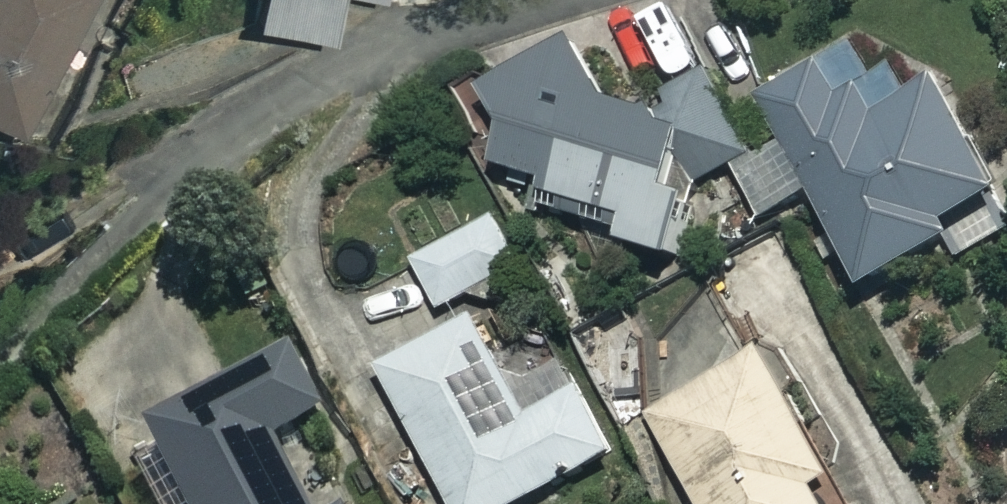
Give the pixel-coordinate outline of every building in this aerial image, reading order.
[(23,127),(84,0),(0,0),(0,116),(23,127)] [(290,21),(330,31),(338,0),(296,0),(290,21)] [(537,165),(526,201),(677,244),(699,166),(746,143),(706,64),(659,87),(669,106),(599,86),(577,35),(489,72),(506,115),(496,153),(537,165)] [(947,228),(960,250),(1002,224),(985,196),(1005,183),(935,69),(910,85),(893,57),(858,78),(841,51),(756,103),(777,138),(734,165),(763,212),(810,183),(867,276),(947,228)] [(524,253),(496,206),(414,254),(443,302),(524,253)] [(475,315),(383,363),(456,503),(502,503),(616,445),(582,379),(524,409),(475,315)] [(764,345),(652,407),(706,503),(853,503),(764,345)] [(289,346),(152,421),(167,449),(136,466),(156,503),(338,503),(329,488),(313,497),(276,430),(321,405),(289,346)]
